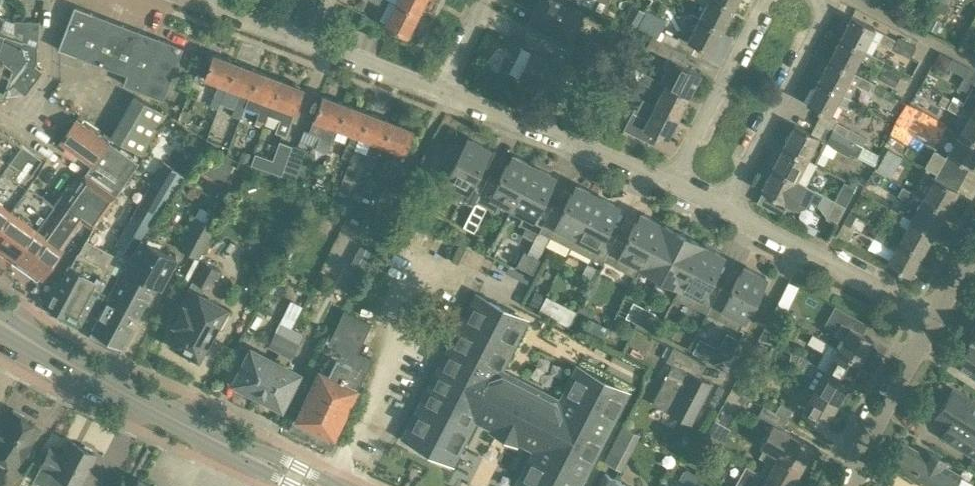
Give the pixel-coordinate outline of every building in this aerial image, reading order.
[(423,0),(396,0),(395,2),(417,13),(423,0)] [(580,20),(571,16),(577,3),(572,0),(538,0),(528,21),(569,42),(580,20)] [(577,3),(593,11),(599,0),(572,0),(577,3)] [(698,17),(721,29),(733,7),(720,0),(707,0),(705,4),(698,17)] [(939,0),(935,10),(944,15),(948,5),(939,0)] [(405,35),(417,13),(395,2),(384,24),(405,35)] [(162,98),(181,46),(74,5),(58,47),(126,73),(122,83),(162,98)] [(633,5),(624,21),(635,27),(644,11),(633,5)] [(647,10),(638,27),(654,35),(656,36),(665,19),(647,10)] [(896,39),(874,26),(850,14),(839,36),(862,49),(862,48),(869,36),(909,57),(916,46),(897,36),(896,39)] [(39,32),(39,22),(13,21),(0,16),(0,31),(21,38),(39,32)] [(660,39),(690,54),(695,43),(710,51),(721,29),(698,17),(687,38),(678,34),(677,36),(665,30),(661,38),(660,39)] [(932,18),(927,28),(936,32),(941,22),(932,18)] [(6,60),(3,62),(10,68),(18,60),(22,44),(20,43),(21,38),(0,31),(0,57),(6,60)] [(38,50),(39,32),(21,38),(20,43),(22,44),(38,50)] [(688,95),(699,73),(684,65),(690,54),(660,39),(661,38),(656,36),(654,35),(648,47),(668,58),(663,67),(667,69),(660,81),(688,95)] [(862,49),(839,36),(827,58),(851,70),(858,57),(874,66),(870,73),(893,86),(900,74),(881,65),(883,60),(862,48),(862,49)] [(24,95),(43,72),(34,64),(38,60),(38,50),(22,44),(18,60),(31,64),(3,99),(6,100),(15,88),(24,95)] [(549,60),(531,51),(518,76),(536,85),(537,86),(562,99),(578,68),(551,55),(549,60)] [(607,78),(614,66),(586,51),(580,64),(607,78)] [(218,109),(227,86),(227,85),(235,62),(212,53),(203,77),(218,82),(209,105),(218,109)] [(939,53),(933,63),(943,69),(949,59),(939,53)] [(10,68),(3,62),(6,60),(0,57),(0,82),(10,68)] [(851,70),(827,58),(816,79),(849,96),(857,84),(868,90),(873,82),(851,70)] [(31,64),(18,60),(10,68),(0,82),(0,98),(3,99),(31,64)] [(238,122),(244,107),(258,70),(235,62),(227,85),(227,86),(240,91),(230,120),(238,122)] [(627,63),(623,72),(640,81),(645,73),(627,63)] [(969,68),(959,86),(969,91),(961,104),(972,111),(974,113),(974,71),(969,68)] [(262,126),(267,114),(281,79),(258,70),(244,107),(258,112),(254,123),(262,126)] [(660,81),(645,73),(640,81),(660,92),(654,105),(677,116),(688,95),(660,81)] [(286,135),(290,123),(303,87),(281,79),(267,114),(279,119),(275,131),(286,135)] [(849,96),(816,79),(805,101),(828,114),(835,101),(848,108),(854,99),(849,96)] [(616,112),(627,91),(614,84),(603,106),(616,112)] [(142,154),(166,113),(133,94),(109,135),(142,154)] [(328,150),(332,139),(336,127),(345,103),(322,95),(309,130),(323,136),(319,147),(328,150)] [(677,116),(654,105),(642,99),(637,109),(634,108),(624,128),(653,143),(657,134),(666,139),(677,116)] [(972,111),(961,104),(951,99),(946,107),(967,119),(960,131),(974,140),(974,113),(972,111)] [(350,159),(359,135),(367,112),(345,103),(336,127),(350,132),(341,156),(350,159)] [(373,168),(382,144),(381,143),(390,120),(367,112),(359,135),(370,139),(366,152),(369,153),(364,164),(373,168)] [(115,194),(138,162),(75,116),(57,141),(90,165),(74,186),(68,181),(54,201),(55,201),(15,257),(41,275),(82,219),(93,227),(94,226),(102,215),(117,196),(115,194)] [(395,176),(413,129),(390,120),(381,143),(382,144),(396,149),(387,173),(395,176)] [(863,145),(867,137),(848,127),(835,120),(831,129),(863,145)] [(165,150),(187,161),(197,140),(163,123),(140,171),(152,177),(165,150)] [(826,139),(817,135),(794,123),(783,145),(806,157),(805,158),(813,162),(819,150),(830,156),(836,145),(825,140),(826,139)] [(0,128),(0,171),(20,142),(0,128)] [(826,139),(825,140),(836,145),(847,151),(857,156),(863,145),(831,129),(826,139)] [(974,156),(974,140),(960,131),(948,153),(970,165),(974,156)] [(489,147),(468,136),(463,146),(452,140),(442,161),(452,166),(441,189),(473,205),(475,200),(486,178),(486,177),(476,172),(489,147)] [(282,175),(293,145),(281,141),(274,159),(256,152),(251,164),(282,175)] [(29,184),(28,184),(35,175),(32,172),(40,161),(24,149),(26,146),(20,142),(0,171),(0,224),(29,184)] [(295,180),(299,168),(298,167),(304,150),(293,145),(282,175),(295,180)] [(794,178),(805,184),(816,163),(813,162),(809,160),(805,158),(806,157),(783,145),(771,166),(794,178)] [(936,173),(946,156),(934,149),(925,166),(936,173)] [(252,154),(243,150),(239,159),(248,163),(252,154)] [(511,207),(533,164),(512,153),(499,178),(488,173),(486,177),(486,178),(475,200),(494,210),(499,200),(511,207)] [(887,155),(882,164),(901,176),(907,167),(887,155)] [(165,161),(117,244),(119,245),(131,252),(141,237),(186,173),(185,172),(165,161)] [(538,233),(539,230),(551,206),(541,200),(554,175),(533,164),(511,207),(524,213),(518,223),(538,233)] [(822,193),(794,178),(771,166),(760,188),(793,205),(797,207),(805,202),(807,198),(817,202),(822,193)] [(944,210),(957,188),(935,176),(923,198),(944,210)] [(844,205),(854,185),(843,180),(834,199),(844,205)] [(570,246),(597,194),(576,183),(563,208),(552,202),(551,206),(539,230),(570,246)] [(54,201),(33,187),(29,184),(0,224),(0,246),(15,257),(55,201),(54,201)] [(902,186),(897,195),(909,201),(914,192),(902,186)] [(602,262),(603,259),(615,235),(615,234),(605,229),(618,204),(597,194),(570,246),(602,262)] [(933,231),(944,210),(923,198),(911,219),(933,231)] [(835,222),(844,205),(834,199),(825,217),(835,222)] [(921,252),(933,231),(911,219),(896,211),(896,210),(890,207),(885,215),(907,227),(899,240),(921,252)] [(634,275),(659,225),(661,222),(640,212),(627,237),(616,231),(615,234),(615,235),(603,259),(634,275)] [(849,212),(843,223),(850,227),(856,216),(849,212)] [(199,258),(215,226),(194,215),(177,247),(199,258)] [(660,276),(682,233),(661,222),(659,225),(634,275),(635,275),(640,266),(660,276)] [(525,229),(522,235),(531,240),(534,234),(525,229)] [(885,243),(890,235),(878,229),(874,236),(885,243)] [(675,296),(702,243),(682,233),(660,276),(679,286),(674,295),(675,296)] [(160,285),(171,265),(176,256),(141,237),(131,252),(127,258),(123,267),(155,284),(155,282),(160,285)] [(127,258),(131,252),(119,245),(114,255),(87,240),(79,253),(78,253),(71,266),(69,265),(55,290),(51,288),(43,302),(79,322),(95,295),(96,295),(110,270),(118,275),(123,267),(127,258)] [(909,274),(921,252),(899,240),(887,262),(909,274)] [(706,312),(720,284),(710,279),(723,254),(702,243),(675,296),(706,312)] [(361,271),(372,251),(360,245),(349,265),(361,271)] [(532,272),(539,258),(523,249),(516,264),(532,272)] [(216,278),(220,270),(204,262),(181,305),(183,306),(173,324),(180,327),(172,342),(182,348),(183,355),(191,359),(196,355),(198,356),(216,323),(221,325),(229,310),(198,294),(202,285),(207,287),(213,276),(216,278)] [(738,328),(765,276),(743,264),(731,290),(720,284),(706,312),(738,328)] [(122,344),(155,284),(123,267),(118,275),(107,296),(109,297),(92,328),(93,328),(92,330),(91,333),(103,340),(105,337),(119,345),(120,343),(122,344)] [(787,281),(772,311),(782,316),(797,286),(787,281)] [(535,292),(529,303),(537,307),(543,296),(535,292)] [(526,319),(476,294),(453,338),(456,339),(441,369),(439,368),(404,436),(420,444),(417,450),(434,458),(437,453),(453,461),(477,414),(503,427),(501,430),(510,435),(512,431),(538,444),(519,483),(524,485),(579,485),(595,456),(590,453),(603,427),(608,430),(627,392),(578,367),(561,400),(523,381),(519,389),(496,378),(526,319)] [(636,323),(644,307),(633,301),(624,317),(636,323)] [(568,325),(576,310),(563,304),(556,318),(568,325)] [(837,348),(859,361),(871,339),(861,334),(867,324),(834,305),(823,324),(836,331),(834,334),(843,339),(838,348),(837,348)] [(647,328),(655,312),(644,307),(636,323),(647,328)] [(358,388),(372,358),(356,350),(370,322),(344,310),(316,369),(318,370),(295,418),(332,435),(355,387),(358,388)] [(279,352),(292,327),(279,322),(268,346),(279,352)] [(785,335),(793,339),(799,327),(791,323),(785,335)] [(291,357),(303,333),(292,327),(279,352),(291,357)] [(847,382),(859,361),(837,348),(838,348),(812,333),(807,342),(823,352),(817,364),(816,364),(847,382)] [(969,339),(966,343),(963,341),(957,352),(959,354),(954,363),(974,377),(974,343),(969,339)] [(759,341),(751,355),(759,359),(766,345),(759,341)] [(709,381),(699,376),(705,363),(673,346),(666,360),(672,363),(652,403),(691,423),(712,382),(709,381)] [(258,392),(274,361),(249,348),(241,362),(244,363),(234,381),(253,391),(253,390),(258,392)] [(835,403),(847,382),(816,364),(817,364),(800,354),(794,366),(810,375),(804,386),(813,391),(814,390),(835,403)] [(292,389),(299,374),(274,361),(258,392),(263,394),(262,396),(281,405),(290,388),(292,389)] [(974,453),(974,404),(950,388),(933,416),(949,425),(949,429),(951,430),(946,439),(941,435),(940,437),(973,457),(974,453)] [(823,425),(835,403),(814,390),(813,391),(801,413),(823,425)] [(780,403),(776,411),(788,418),(792,410),(780,403)] [(782,429),(788,419),(775,411),(776,411),(767,406),(760,417),(782,429)] [(39,427),(23,418),(25,415),(13,407),(0,429),(0,457),(15,466),(39,427)] [(729,429),(713,419),(704,437),(720,445),(729,429)] [(771,423),(759,444),(777,454),(777,455),(799,468),(811,446),(771,423)] [(621,470),(640,434),(622,425),(603,461),(621,470)] [(87,468),(95,452),(70,439),(62,455),(49,448),(41,464),(81,485),(89,469),(87,468)] [(710,444),(703,440),(691,461),(703,468),(710,456),(704,453),(710,444)] [(904,443),(891,465),(912,477),(913,476),(928,485),(952,485),(959,474),(943,465),(946,460),(926,449),(923,454),(904,443)] [(777,455),(763,447),(758,456),(765,460),(759,472),(758,473),(781,485),(789,485),(799,468),(777,455)] [(758,473),(759,472),(744,464),(732,485),(781,485),(758,473)] [(683,485),(690,485),(695,478),(685,471),(677,482),(683,485)] [(619,480),(614,478),(604,473),(597,485),(616,485),(619,480)] [(139,479),(140,478),(138,477),(134,485),(151,485),(139,479)]
